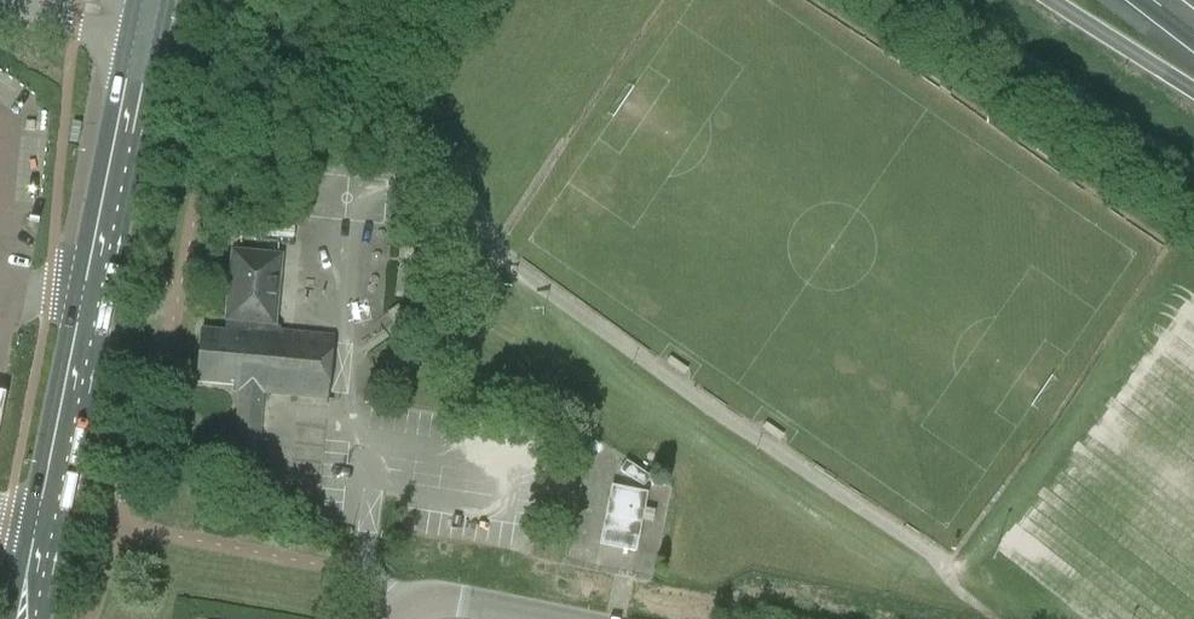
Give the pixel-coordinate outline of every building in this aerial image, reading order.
[(264,393),(328,398),(334,334),(274,329),(280,254),(231,250),(225,330),(202,329),(198,382),(234,385),(233,391),(240,391),(233,469),(257,471),(264,393)] [(387,310),(396,322),(405,315),(406,314),(398,302),(387,310)] [(283,327),(324,331),(326,307),(285,304),(283,327)] [(626,460),(620,470),(645,486),(651,476),(626,460)] [(635,551),(647,493),(612,485),(600,544),(635,551)]
